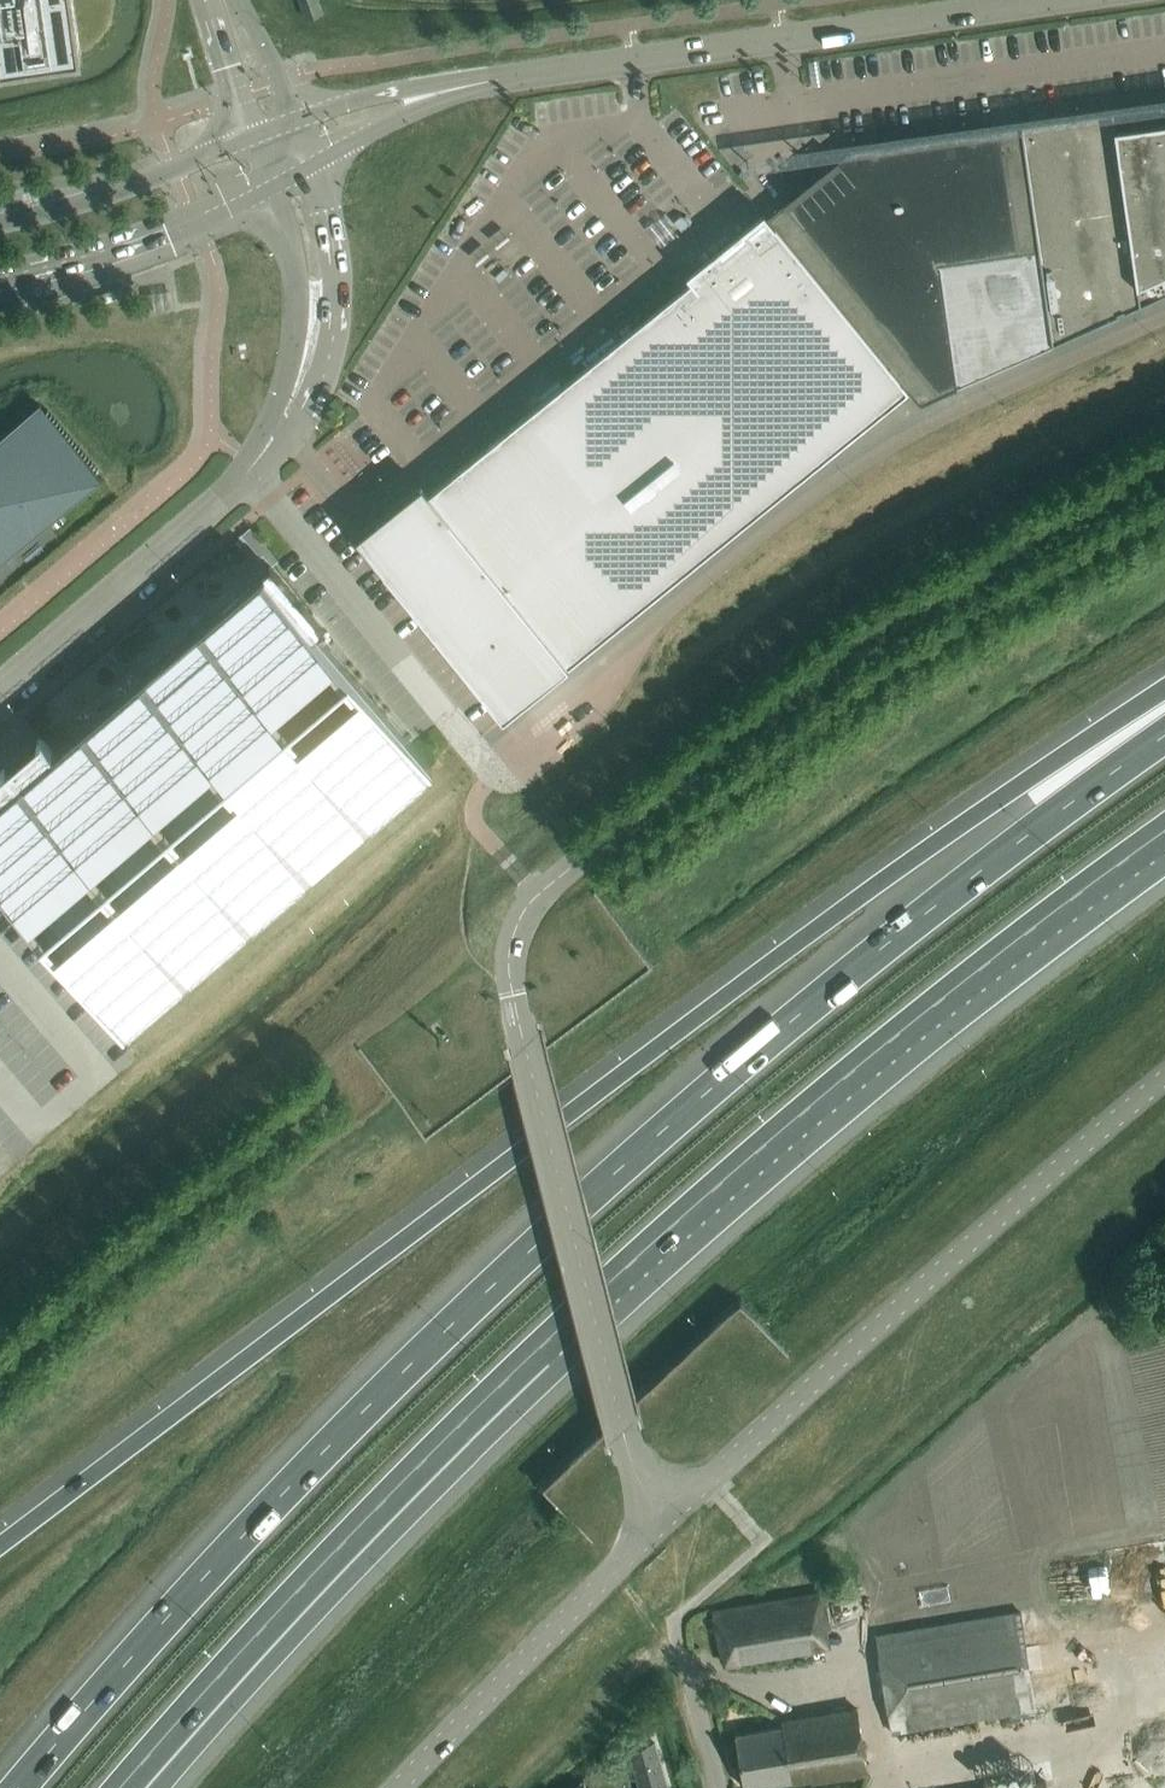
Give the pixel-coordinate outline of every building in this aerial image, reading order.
[(80,53),(73,0),(0,0),(0,65),(80,53)] [(318,0),(299,0),(305,18),(322,12),(318,0)] [(1161,104),(1161,102),(1128,107),(1129,111),(1115,113),(1114,109),(1075,114),(1075,117),(1070,117),(1070,115),(1020,122),(1052,343),(1118,314),(1118,312),(1122,310),(1123,312),(1164,293),(1164,104),(1161,104)] [(1052,343),(1020,122),(984,128),(984,130),(980,130),(979,128),(893,141),(894,143),(889,143),(889,141),(852,146),(767,216),(907,389),(906,389),(919,404),(957,386),(956,386),(1031,352),(1031,353),(1052,343)] [(502,717),(906,389),(907,389),(767,216),(763,211),(761,213),(763,215),(689,274),(688,272),(686,274),(691,280),(429,493),(428,492),(421,483),(355,536),(382,570),(383,570),(502,717)] [(39,402),(0,435),(0,560),(100,476),(39,402)] [(123,1029),(432,765),(265,570),(53,752),(40,737),(0,771),(0,885),(123,1029)] [(832,1644),(820,1591),(712,1610),(724,1663),(832,1644)] [(1036,1706),(1020,1611),(875,1635),(890,1731),(1036,1706)] [(781,1720),(782,1726),(735,1733),(743,1786),(811,1775),(811,1779),(867,1769),(856,1707),(781,1720)] [(629,1748),(641,1787),(667,1787),(653,1741),(629,1748)] [(1046,1780),(995,1787),(1047,1787),(1046,1780)]
